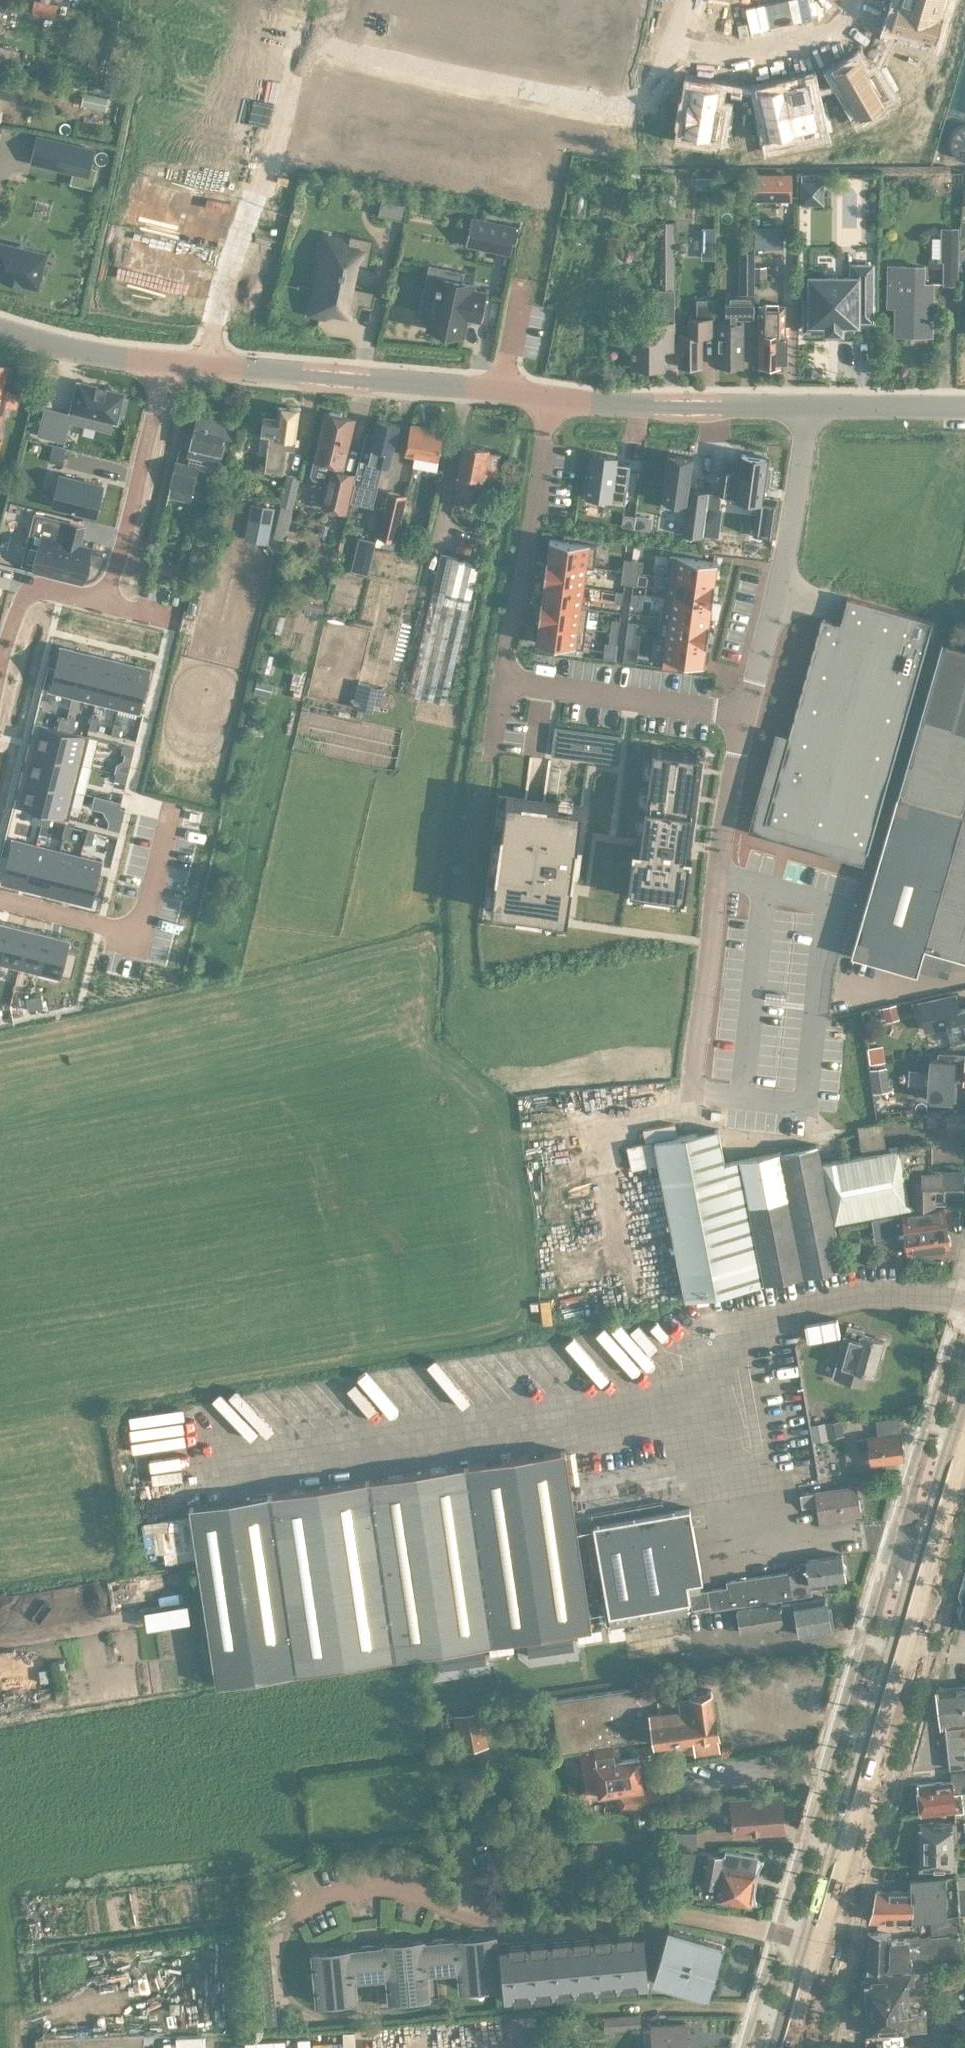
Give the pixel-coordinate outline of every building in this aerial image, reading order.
[(30,12),(52,16),(55,3),(42,0),(32,0),(30,12)] [(895,1),(942,14),(942,13),(941,13),(945,0),(897,0),(896,0),(895,0),(895,1)] [(895,1),(888,25),(912,32),(908,44),(931,51),(935,39),(942,14),(895,1)] [(857,57),(834,70),(859,114),(882,100),(880,98),(898,87),(884,63),(866,74),(857,57)] [(939,79),(951,82),(954,71),(943,67),(939,79)] [(784,82),(783,83),(795,138),(832,130),(825,99),(824,99),(812,102),(811,97),(807,79),(784,84),(784,82)] [(951,82),(939,79),(937,87),(949,90),(951,82)] [(686,96),(682,122),(683,122),(682,131),(708,135),(708,132),(729,136),(734,108),(713,105),(716,85),(690,81),(688,96),(686,96)] [(752,115),(751,115),(758,146),(795,138),(783,83),(758,88),(762,108),(763,112),(752,115)] [(80,103),(105,108),(107,95),(82,90),(80,103)] [(846,111),(836,117),(845,135),(856,129),(846,111)] [(35,133),(30,156),(73,167),(75,162),(89,165),(94,147),(35,133)] [(209,185),(198,183),(202,161),(147,150),(143,171),(164,176),(158,207),(162,208),(161,212),(177,215),(178,211),(203,216),(209,185)] [(754,170),(754,197),(789,197),(789,170),(754,170)] [(819,170),(802,170),(802,179),(819,179),(819,170)] [(660,171),(659,203),(673,204),(674,193),(674,172),(660,171)] [(407,194),(382,188),(377,212),(402,218),(407,194)] [(475,205),(473,215),(480,216),(482,206),(475,205)] [(480,216),(474,244),(508,251),(514,224),(480,216)] [(648,331),(624,331),(624,346),(631,346),(631,363),(635,363),(635,366),(648,366),(648,363),(660,363),(660,344),(672,344),(672,287),(672,225),(657,225),(658,287),(654,287),(654,319),(648,319),(648,331)] [(714,226),(700,226),(700,238),(714,238),(714,226)] [(781,226),(753,226),(753,246),(781,246),(781,226)] [(958,226),(944,226),(941,226),(941,258),(943,258),(943,281),(957,281),(957,259),(957,246),(958,226)] [(323,230),(305,313),(322,316),(332,307),(356,313),(358,301),(370,303),(373,289),(348,284),(353,260),(367,263),(372,238),(348,232),(347,240),(345,240),(341,233),(323,230)] [(6,274),(6,275),(19,278),(19,277),(36,281),(44,250),(0,239),(0,272),(6,274)] [(724,292),(724,316),(752,316),(753,292),(752,260),(738,261),(738,292),(724,292)] [(483,289),(471,286),(473,281),(460,279),(463,269),(427,261),(423,283),(435,286),(426,325),(430,325),(430,327),(449,331),(449,330),(462,332),(466,314),(477,316),(483,289)] [(754,263),(754,280),(767,280),(767,263),(754,263)] [(804,298),(803,298),(803,327),(824,327),(824,330),(841,330),(841,322),(857,322),(857,320),(871,320),(871,302),(871,263),(863,263),(853,274),(847,274),(809,274),(809,298),(804,298)] [(894,331),(930,332),(930,318),(932,318),(932,315),(930,315),(931,281),(921,281),(922,264),(887,263),(887,303),(895,303),(894,331)] [(688,332),(677,332),(677,363),(681,363),(683,365),(687,365),(689,363),(700,363),(700,332),(713,332),(713,297),(695,297),(695,316),(688,315),(688,332)] [(783,302),(758,302),(758,331),(758,363),(764,363),(764,364),(765,367),(772,367),(774,365),(774,363),(779,363),(779,358),(786,358),(786,331),(783,331),(783,302)] [(723,363),(723,365),(725,367),(734,367),(736,365),(736,363),(741,363),(741,320),(717,320),(717,363),(723,363)] [(0,421),(5,403),(14,406),(18,392),(8,389),(9,388),(1,386),(6,362),(0,360),(0,421)] [(33,431),(58,437),(63,417),(92,424),(94,414),(110,418),(113,409),(117,410),(121,394),(117,393),(118,389),(100,385),(100,383),(89,381),(89,382),(71,378),(63,409),(40,404),(33,431)] [(36,383),(33,395),(40,397),(44,385),(36,383)] [(263,415),(260,433),(269,434),(264,468),(281,471),(285,447),(293,448),(298,407),(277,405),(276,417),(263,415)] [(327,411),(324,411),(314,455),(310,471),(313,476),(327,479),(321,503),(344,509),(353,472),(341,469),(353,417),(340,414),(341,412),(339,410),(330,408),(328,409),(327,411)] [(177,440),(177,441),(188,448),(187,452),(185,460),(174,457),(167,485),(191,491),(197,466),(215,471),(222,439),(230,440),(234,422),(224,419),(225,418),(197,411),(193,427),(180,428),(177,440)] [(354,477),(348,501),(370,506),(374,485),(380,461),(387,463),(397,422),(375,417),(372,430),(364,431),(358,455),(356,464),(353,477),(354,477)] [(434,468),(436,458),(442,427),(409,421),(403,452),(413,453),(411,463),(434,468)] [(229,444),(228,450),(230,454),(236,456),(241,453),(242,448),(239,443),(233,441),(229,444)] [(487,446),(463,441),(454,485),(468,488),(470,475),(482,478),(482,473),(494,475),(498,452),(486,449),(487,446)] [(52,443),(49,456),(61,459),(64,446),(52,443)] [(590,450),(584,495),(605,497),(605,499),(624,501),(629,463),(615,461),(616,454),(590,450)] [(666,451),(659,504),(683,507),(680,532),(699,534),(698,540),(700,540),(705,504),(707,491),(707,489),(706,489),(705,489),(689,487),(689,486),(687,486),(692,455),(690,454),(690,455),(667,452),(667,451),(666,451)] [(723,463),(719,493),(758,498),(760,498),(760,494),(761,483),(767,484),(769,468),(764,467),(765,455),(740,451),(738,465),(732,464),(723,463)] [(270,535),(282,538),(298,475),(284,471),(276,502),(278,503),(270,535)] [(58,472),(51,501),(93,512),(101,483),(58,472)] [(395,537),(405,494),(387,489),(377,533),(395,537)] [(707,491),(705,504),(717,506),(719,493),(707,491)] [(758,498),(753,530),(771,532),(775,496),(760,494),(760,498),(758,498)] [(246,537),(265,541),(274,506),(254,501),(246,537)] [(622,511),(620,523),(632,525),(634,513),(622,511)] [(34,512),(27,540),(39,543),(34,565),(81,577),(88,546),(77,543),(82,524),(34,512)] [(635,513),(633,525),(645,527),(646,515),(635,513)] [(294,541),(295,534),(293,533),(294,529),(286,528),(283,538),(294,541)] [(375,539),(358,535),(350,567),(367,571),(375,539)] [(548,536),(545,559),(585,564),(593,565),(596,543),(548,536)] [(438,551),(404,694),(443,703),(476,560),(438,551)] [(668,553),(665,573),(713,580),(716,559),(668,553)] [(623,556),(621,568),(629,569),(631,557),(623,556)] [(631,557),(629,569),(637,570),(639,558),(631,557)] [(545,559),(542,578),(582,583),(585,564),(545,559)] [(621,568),(619,580),(625,581),(627,581),(629,569),(621,568)] [(629,569),(627,581),(630,581),(636,582),(637,570),(629,569)] [(665,573),(662,594),(710,601),(713,580),(665,573)] [(542,578),(540,597),(580,602),(582,583),(542,578)] [(614,588),(613,600),(621,601),(622,589),(614,588)] [(630,590),(629,602),(637,603),(638,591),(630,590)] [(662,594),(660,615),(668,617),(707,622),(710,601),(662,594)] [(787,733),(763,818),(865,847),(864,848),(865,848),(866,848),(931,618),(846,594),(845,595),(838,620),(820,615),(787,733)] [(540,597),(537,618),(585,625),(588,604),(580,602),(540,597)] [(305,601),(303,611),(320,615),(323,606),(305,601)] [(610,616),(609,628),(617,629),(618,617),(610,616)] [(668,617),(665,636),(705,642),(707,622),(668,617)] [(537,618),(534,640),(582,646),(585,625),(537,618)] [(627,618),(625,630),(633,631),(635,619),(627,618)] [(609,628),(607,640),(615,641),(617,629),(609,628)] [(625,630),(623,642),(631,643),(633,631),(625,630)] [(662,656),(662,657),(702,662),(705,642),(665,636),(662,656)] [(849,953),(915,972),(923,946),(964,957),(964,645),(941,638),(849,953)] [(60,644),(49,687),(71,693),(82,649),(60,644)] [(82,649),(71,693),(93,698),(104,655),(82,649)] [(104,655),(93,698),(115,704),(126,660),(104,655)] [(126,660),(115,704),(137,709),(148,666),(126,660)] [(272,681),(256,677),(253,689),(269,694),(272,681)] [(382,685),(357,679),(351,704),(376,710),(382,685)] [(59,714),(56,725),(64,727),(66,715),(59,714)] [(89,714),(86,725),(94,727),(97,716),(89,714)] [(66,715),(64,727),(71,729),(74,717),(66,715)] [(111,719),(109,731),(116,733),(119,721),(111,719)] [(39,721),(32,749),(80,761),(87,733),(71,729),(64,727),(56,725),(39,721)] [(547,725),(544,751),(617,761),(621,733),(553,724),(553,726),(547,725)] [(121,741),(119,749),(131,752),(133,744),(121,741)] [(632,843),(626,887),(684,895),(690,851),(684,850),(697,752),(695,752),(651,746),(639,837),(638,844),(632,843)] [(32,749),(26,776),(74,788),(80,761),(32,749)] [(120,771),(118,778),(130,781),(132,774),(120,771)] [(26,776),(19,803),(35,808),(43,809),(51,811),(67,815),(74,788),(26,776)] [(505,793),(490,906),(515,910),(515,911),(540,914),(540,913),(566,917),(569,892),(571,879),(572,872),(576,842),(581,804),(546,799),(546,798),(544,798),(541,798),(525,795),(523,795),(521,795),(521,796),(505,793)] [(35,808),(32,819),(40,821),(43,809),(35,808)] [(43,809),(40,821),(48,823),(51,811),(43,809)] [(108,818),(106,825),(118,828),(120,820),(108,818)] [(62,821),(59,833),(67,835),(70,823),(62,821)] [(84,827),(82,838),(89,840),(92,829),(84,827)] [(12,835),(1,878),(23,884),(34,841),(12,835)] [(34,841),(23,884),(46,889),(56,846),(34,841)] [(56,846),(46,889),(68,895),(78,852),(56,846)] [(78,852),(68,895),(90,900),(101,857),(78,852)] [(0,951),(0,957),(19,962),(28,925),(8,920),(0,951)] [(28,925),(19,962),(39,966),(48,930),(28,925)] [(48,930),(39,966),(71,974),(77,949),(66,946),(68,935),(48,930)] [(40,993),(32,995),(34,1007),(42,1005),(40,993)] [(918,1000),(924,1028),(947,1023),(950,1040),(964,1037),(964,1005),(951,1008),(948,993),(918,1000)] [(32,995),(24,997),(26,1008),(34,1007),(32,995)] [(883,1008),(887,1021),(900,1018),(896,1004),(883,1008)] [(883,1045),(876,1046),(869,1047),(871,1060),(885,1059),(883,1045)] [(937,1057),(929,1056),(928,1069),(909,1068),(908,1085),(927,1086),(926,1097),(950,1098),(953,1063),(964,1064),(963,1080),(964,1080),(964,1052),(937,1050),(937,1057)] [(869,1066),(871,1083),(887,1081),(884,1064),(869,1066)] [(708,1128),(652,1139),(683,1297),(763,1282),(762,1281),(842,1266),(833,1220),(920,1202),(944,1202),(944,1194),(961,1194),(961,1169),(930,1169),(930,1140),(885,1148),(861,1152),(821,1160),(817,1141),(724,1160),(717,1126),(708,1128)] [(901,1212),(872,1217),(875,1238),(904,1233),(907,1250),(948,1245),(942,1206),(901,1212)] [(842,1241),(845,1261),(862,1258),(859,1238),(842,1241)] [(835,1315),(803,1321),(806,1337),(838,1332),(835,1315)] [(840,1347),(844,1348),(837,1375),(862,1382),(865,1369),(873,1371),(882,1338),(862,1332),(863,1327),(847,1323),(843,1335),(840,1347)] [(876,1433),(855,1436),(857,1446),(868,1445),(870,1460),(902,1456),(902,1453),(903,1450),(902,1444),(900,1441),(896,1415),(874,1418),(876,1433)] [(839,1418),(824,1420),(826,1434),(841,1431),(839,1418)] [(824,1420),(809,1423),(812,1440),(827,1437),(826,1434),(824,1420)] [(564,1447),(188,1504),(215,1682),(590,1625),(564,1447)] [(855,1483),(814,1489),(799,1492),(801,1504),(816,1502),(819,1521),(835,1518),(834,1515),(859,1512),(855,1483)] [(687,1607),(708,1603),(705,1588),(688,1591),(686,1580),(701,1577),(688,1505),(673,1507),(592,1521),(593,1524),(584,1525),(592,1574),(601,1572),(606,1597),(597,1599),(601,1622),(609,1621),(609,1624),(687,1609),(687,1607)] [(726,1585),(705,1588),(708,1603),(708,1607),(811,1592),(810,1585),(825,1583),(824,1577),(844,1574),(840,1552),(805,1557),(805,1560),(796,1562),(797,1567),(725,1578),(726,1585)] [(964,1566),(957,1591),(964,1603),(961,1612),(964,1613),(964,1565),(964,1566)] [(824,1594),(736,1608),(739,1629),(781,1623),(780,1618),(795,1616),(798,1632),(829,1627),(824,1594)] [(598,1627),(575,1630),(577,1639),(600,1635),(598,1627)] [(570,1631),(524,1638),(527,1653),(573,1646),(570,1631)] [(510,1640),(487,1644),(489,1652),(512,1649),(510,1640)] [(482,1644),(436,1651),(438,1666),(484,1660),(482,1644)] [(662,1680),(550,1697),(558,1750),(593,1744),(611,1742),(638,1738),(654,1735),(654,1738),(694,1732),(696,1744),(718,1741),(711,1688),(691,1690),(691,1693),(664,1697),(662,1680)] [(935,1686),(935,1689),(937,1704),(964,1701),(964,1682),(938,1686),(935,1686)] [(937,1704),(939,1722),(944,1722),(949,1765),(964,1763),(962,1744),(964,1743),(964,1701),(937,1704)] [(477,1707),(453,1711),(460,1748),(484,1743),(477,1707)] [(595,1774),(584,1776),(587,1792),(598,1791),(641,1784),(637,1754),(614,1757),(611,1742),(593,1744),(595,1760),(593,1760),(595,1774)] [(917,1783),(920,1811),(962,1807),(961,1789),(964,1788),(964,1768),(949,1770),(950,1779),(917,1783)] [(652,1803),(649,1785),(617,1790),(620,1807),(652,1803)] [(780,1795),(730,1798),(733,1831),(783,1827),(780,1795)] [(669,1812),(677,1812),(677,1802),(669,1802),(669,1812)] [(914,1828),(914,1842),(949,1842),(949,1829),(954,1829),(954,1819),(918,1819),(918,1828),(914,1828)] [(671,1848),(676,1849),(696,1848),(696,1830),(672,1830),(671,1848)] [(949,1855),(949,1842),(914,1842),(914,1857),(918,1857),(918,1865),(953,1866),(953,1855),(949,1855)] [(696,1848),(676,1849),(672,1876),(700,1878),(698,1892),(718,1896),(717,1900),(732,1902),(733,1899),(747,1901),(747,1902),(755,1899),(754,1895),(753,1891),(753,1886),(753,1882),(754,1878),(755,1874),(756,1870),(758,1866),(760,1862),(762,1858),(756,1854),(757,1853),(722,1847),(721,1851),(703,1848),(696,1848)] [(878,1886),(876,1894),(870,1918),(913,1917),(956,1910),(954,1885),(954,1873),(953,1871),(909,1875),(911,1885),(908,1885),(908,1887),(878,1886)] [(954,1873),(954,1885),(964,1884),(964,1876),(964,1872),(954,1873)] [(908,1961),(908,1963),(960,1958),(957,1930),(956,1930),(955,1916),(934,1918),(935,1932),(889,1937),(889,1931),(866,1930),(864,1969),(877,1970),(878,1965),(888,1965),(888,1963),(908,1961)] [(672,1932),(658,1983),(711,1999),(726,1948),(672,1932)] [(383,1943),(312,1950),(317,2000),(354,1996),(352,1975),(378,1973),(380,2001),(435,1996),(433,1968),(458,1965),(460,1986),(497,1983),(493,1933),(422,1940),(421,1938),(383,1941),(383,1943)] [(508,2004),(652,1991),(647,1936),(503,1949),(508,2004)] [(866,1977),(859,1978),(861,1996),(867,1996),(870,2024),(870,2033),(888,2032),(888,2024),(923,2022),(923,2012),(931,2012),(931,2009),(930,2002),(928,2002),(927,1993),(921,1993),(921,1992),(905,1993),(904,1982),(912,1981),(911,1968),(865,1972),(866,1977)] [(603,2027),(640,2024),(639,2011),(602,2013),(603,2027)] [(956,2016),(957,2029),(964,2028),(964,2016),(956,2016)] [(685,2020),(649,2023),(651,2044),(637,2044),(637,2047),(687,2047),(685,2020)] [(910,2046),(953,2043),(952,2030),(909,2034),(910,2046)]
